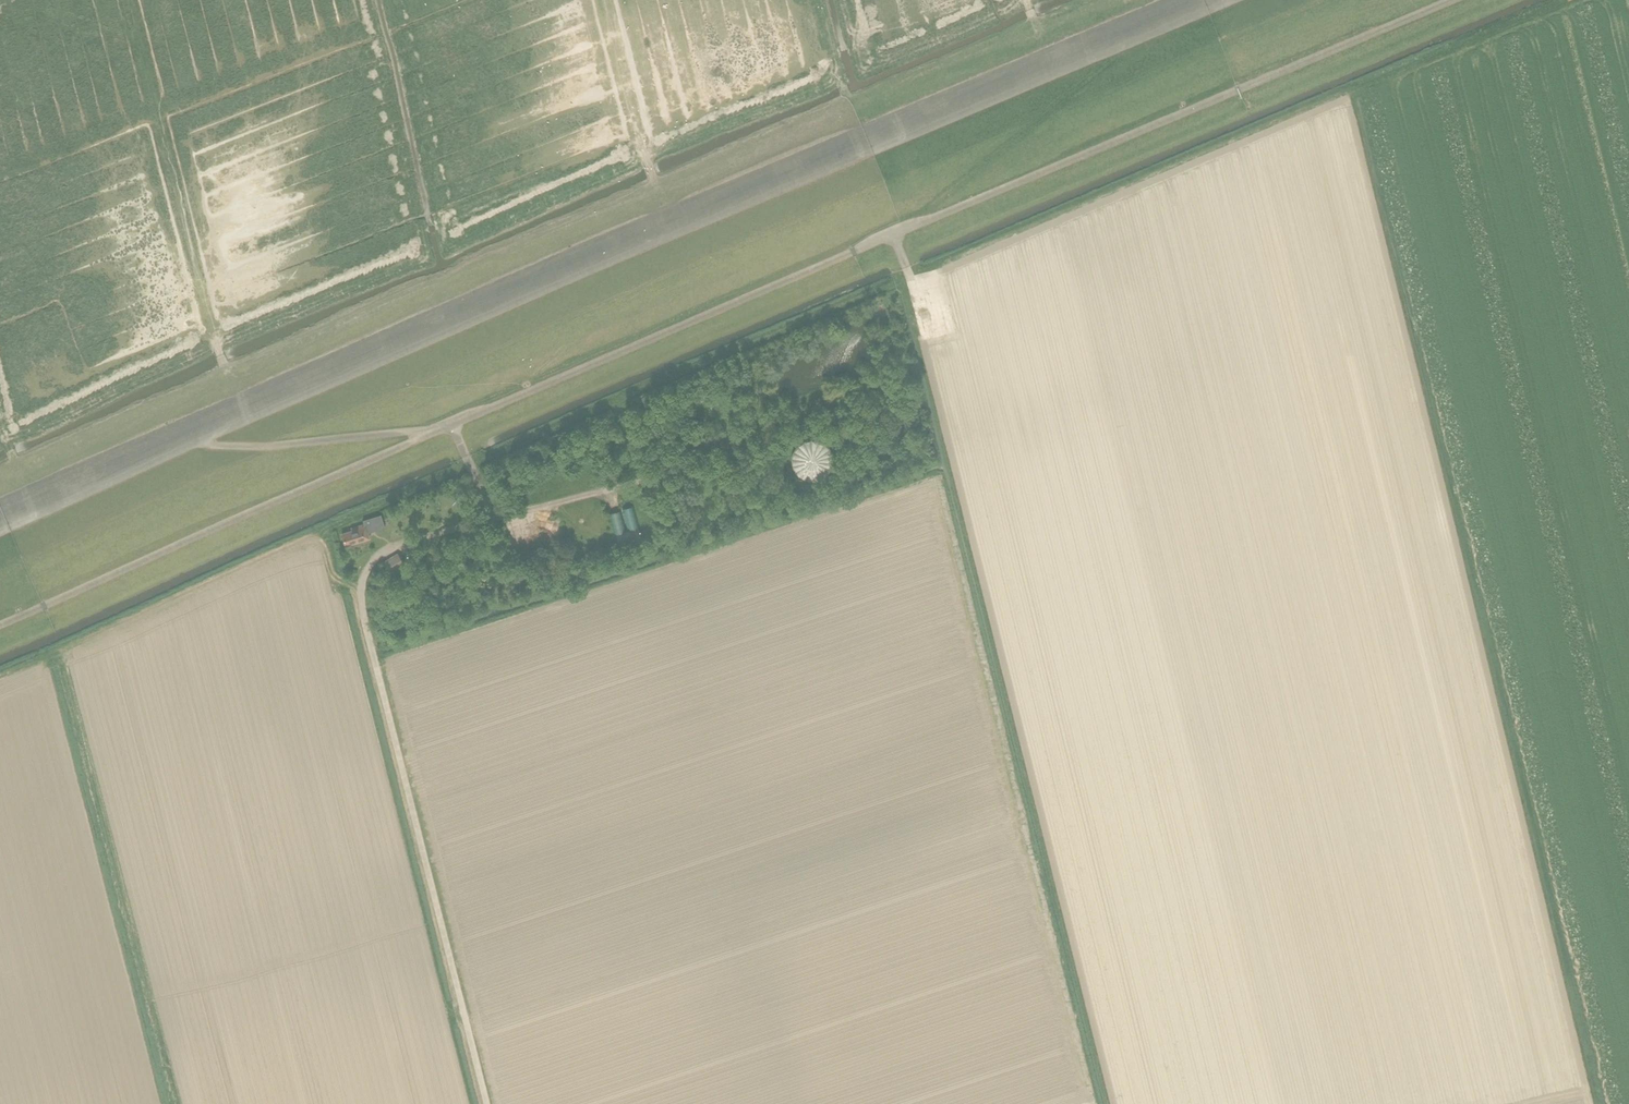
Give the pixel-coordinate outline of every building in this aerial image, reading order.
[(814,438),(812,438),(811,438),(809,438),(807,439),(805,439),(804,440),(802,441),(801,442),(799,443),(798,444),(797,445),(795,447),(794,448),(794,450),(793,452),(792,453),(792,455),(792,457),(792,459),(792,460),(792,462),(792,464),(793,466),(794,467),(794,469),(795,471),(797,472),(798,473),(799,475),(801,476),(802,477),(804,477),(805,478),(807,479),(809,479),(811,479),(812,479),(814,479),(816,479),(818,479),(820,478),(821,477),(823,477),(824,476),(826,475),(827,473),(828,472),(829,471),(830,469),(831,467),(832,466),(832,464),(833,462),(833,460),(833,459),(833,457),(833,455),(832,453),(832,452),(831,450),(830,448),(829,447),(828,445),(827,444),(826,443),(824,442),(823,441),(821,440),(820,439),(818,439),(816,438),(814,438)] [(616,535),(619,546),(642,540),(633,505),(622,508),(627,530),(626,531),(620,510),(609,513),(615,535),(616,535)] [(385,527),(381,515),(363,521),(364,525),(351,529),(352,530),(342,533),(346,545),(370,538),(368,533),(385,527)] [(383,562),(390,573),(404,564),(398,553),(383,562)]
